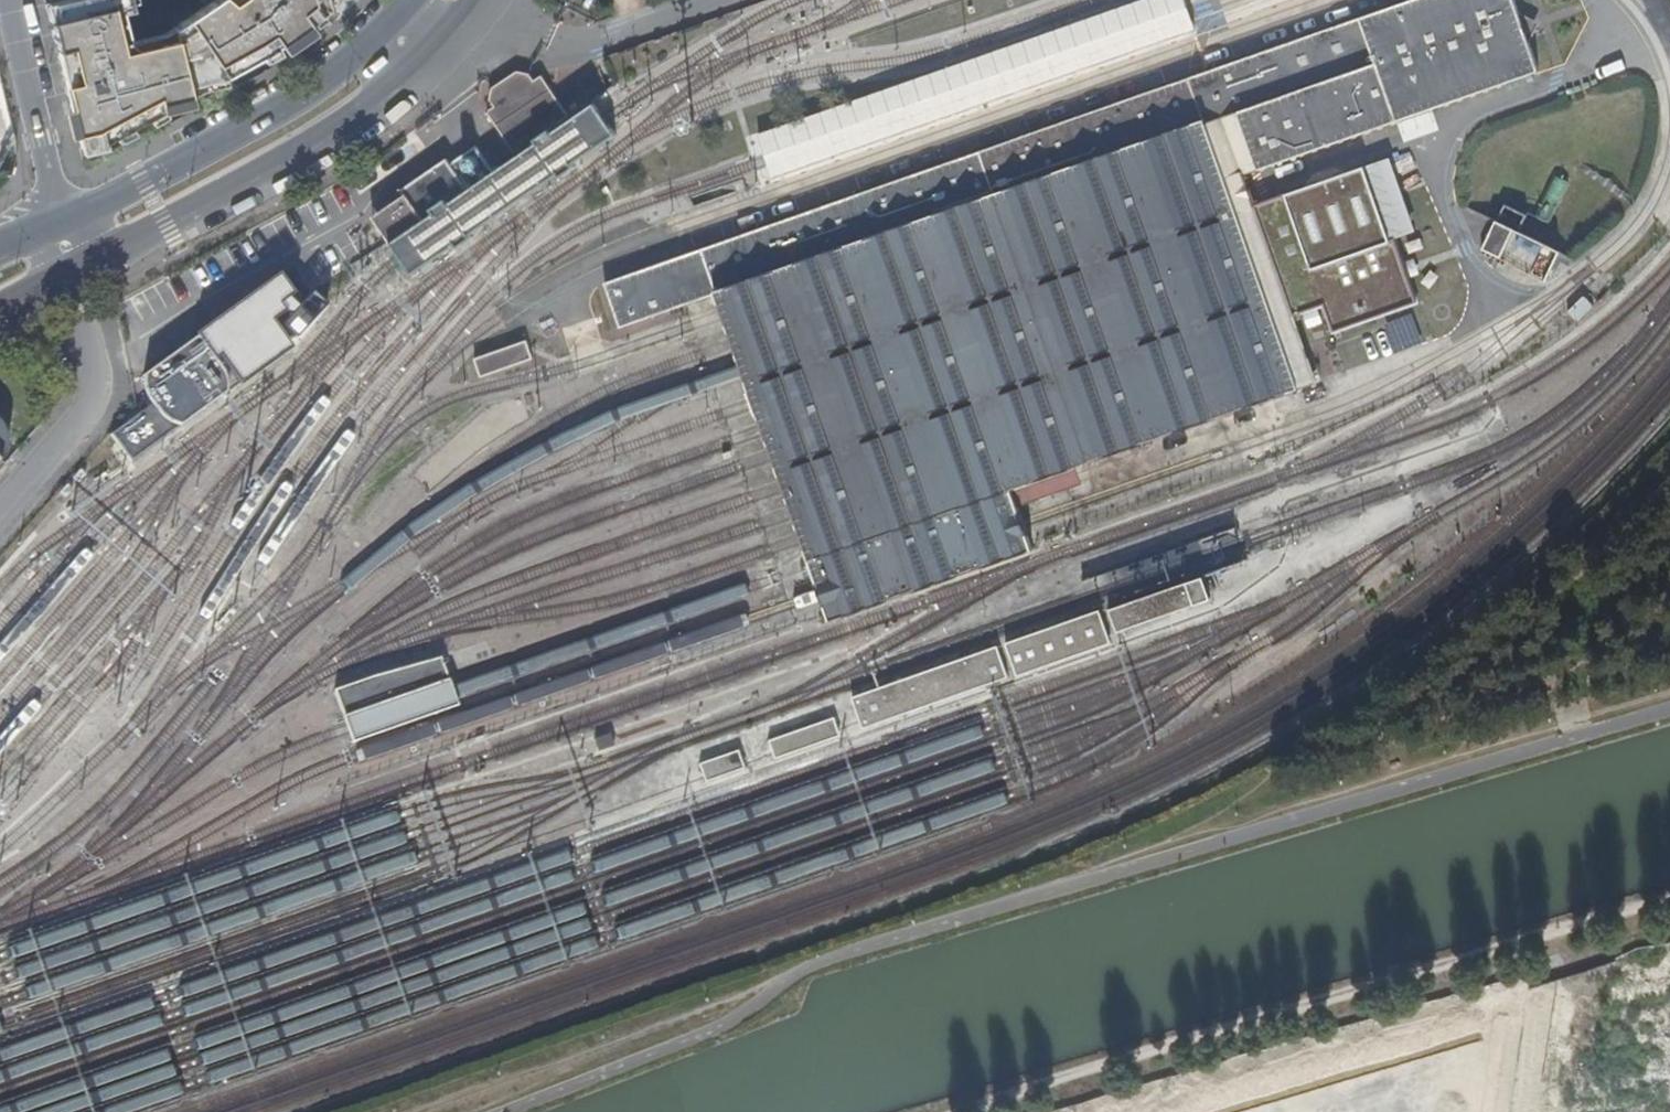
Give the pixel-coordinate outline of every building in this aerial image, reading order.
[(44,5),(77,147),(102,140),(186,95),(184,85),(222,76),(259,56),(276,45),(325,9),(323,0),(210,0),(144,47),(133,49),(126,43),(119,12),(129,10),(127,0),(64,0),(44,5)] [(770,457),(781,489),(791,515),(800,540),(819,595),(829,624),(1034,551),(1024,523),(1013,492),(1302,390),(1318,382),(1295,317),(1326,306),(1335,334),(1420,304),(1397,239),(1393,240),(1367,167),(1257,206),(1246,173),(1543,70),(1519,0),(1412,0),(604,284),(619,330),(714,297),(720,316),(731,345),(740,372),(752,405),(761,431),(770,457)] [(758,134),(768,161),(773,177),(1196,28),(1191,12),(1186,0),(1139,0),(758,134)] [(492,110),(520,150),(573,113),(546,74),(540,79),(534,71),(523,69),(497,87),(494,97),(499,105),(492,110)] [(400,260),(412,277),(455,247),(457,250),(473,239),(471,236),(559,176),(561,178),(575,169),(573,166),(618,135),(606,118),(596,104),(498,171),(481,146),(456,163),(453,159),(408,190),(411,195),(407,197),(422,219),(388,242),(400,260)] [(374,220),(388,242),(422,219),(407,197),(374,220)] [(1502,206),(1479,249),(1542,282),(1558,252),(1514,229),(1521,216),(1502,206)] [(109,433),(129,461),(285,346),(266,320),(230,345),(214,324),(144,373),(145,378),(145,383),(146,389),(148,394),(150,398),(153,402),(109,433)] [(527,340),(474,357),(481,375),(533,357),(527,340)] [(1108,609),(1117,634),(1212,600),(1203,576),(1108,609)] [(1113,643),(1101,610),(1006,643),(1017,676),(1113,643)] [(1009,678),(998,647),(852,698),(863,729),(1009,678)] [(350,745),(458,707),(453,693),(440,658),(371,678),(331,692),(345,731),(350,745)] [(839,738),(833,720),(767,743),(774,760),(839,738)] [(743,770),(737,752),(698,765),(704,783),(743,770)]
